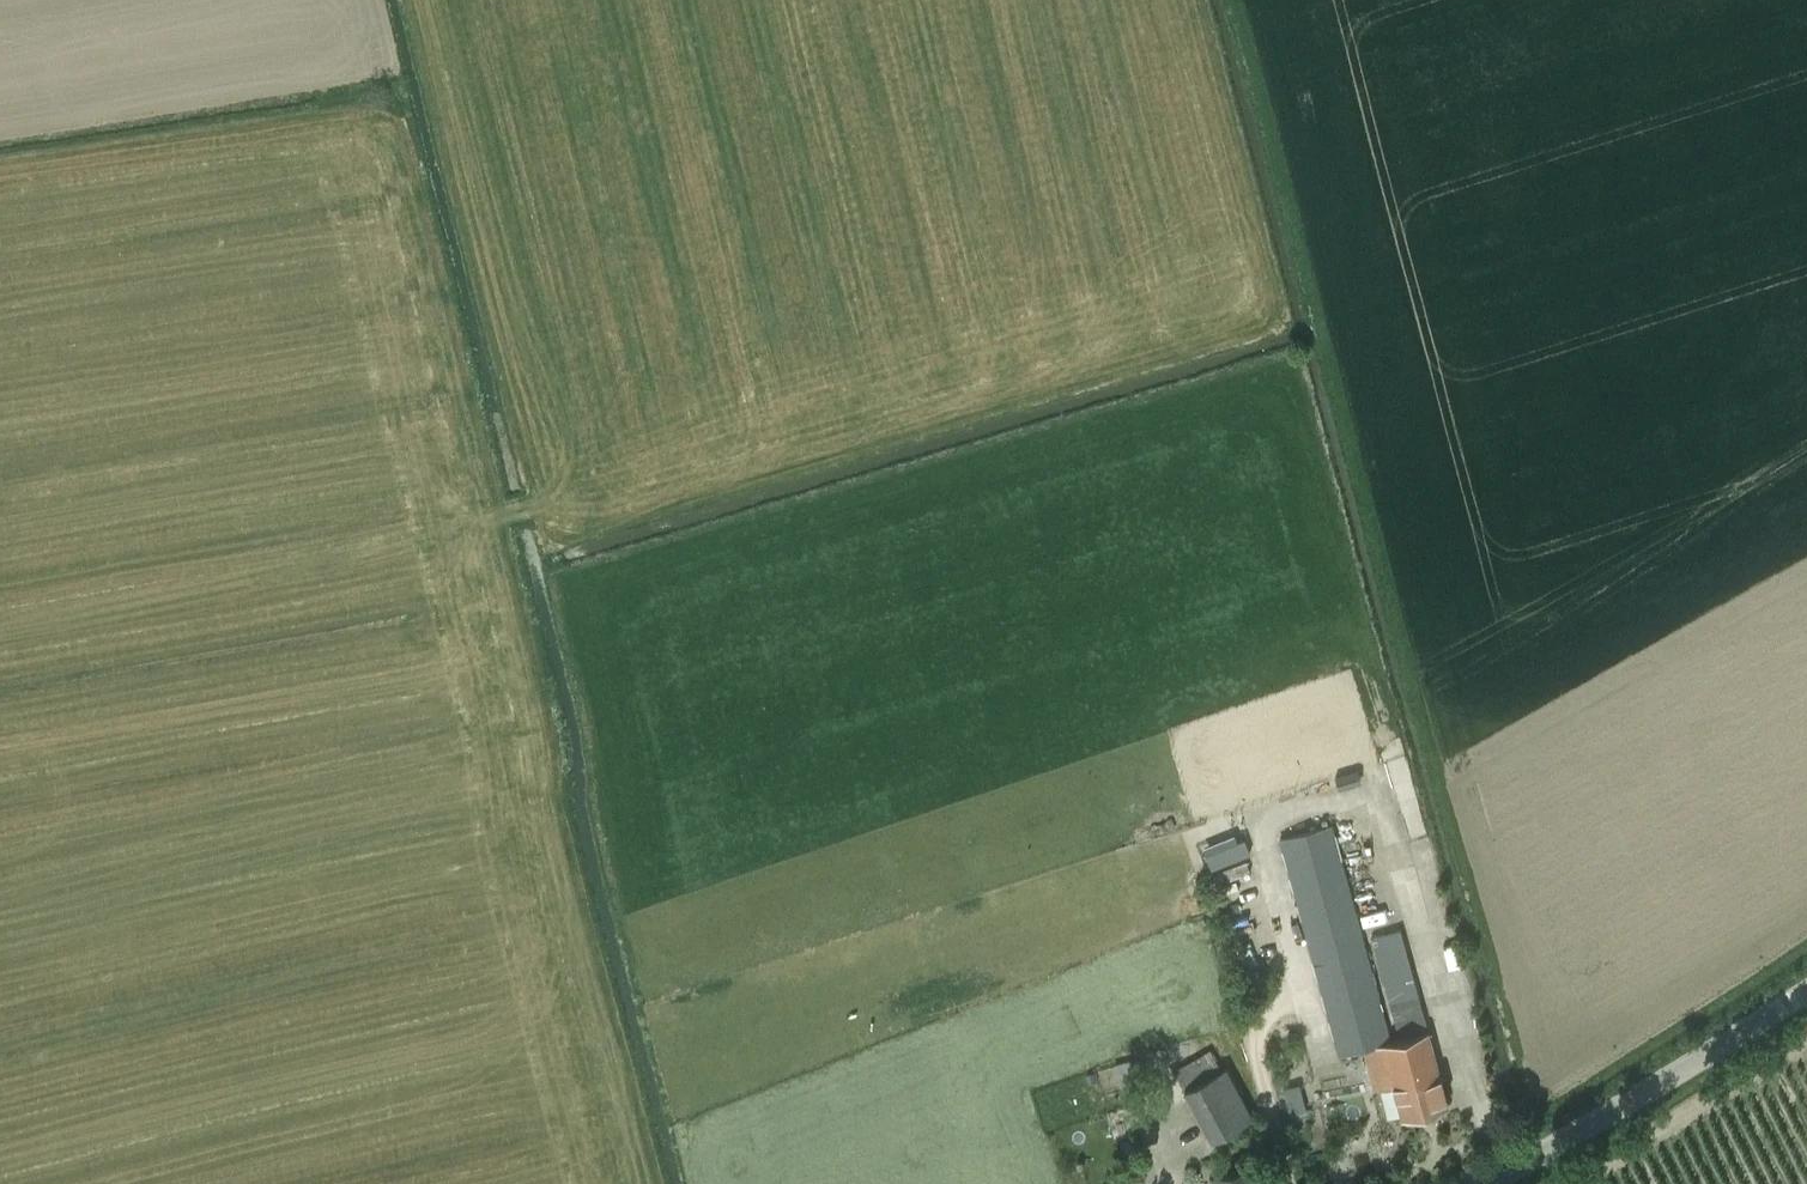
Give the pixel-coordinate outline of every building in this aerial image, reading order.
[(1339,1056),(1363,1049),(1394,1041),(1336,823),(1279,838),(1339,1056)] [(1198,844),(1207,866),(1243,851),(1234,829),(1198,844)] [(1215,881),(1249,873),(1245,855),(1211,864),(1215,881)] [(1400,1039),(1400,1040),(1429,1032),(1429,1031),(1414,976),(1401,928),(1371,936),(1400,1039)] [(1449,1104),(1429,1032),(1400,1040),(1394,1041),(1363,1049),(1374,1089),(1393,1083),(1403,1117),(1449,1104)] [(1227,1066),(1185,1089),(1213,1139),(1254,1116),(1227,1066)] [(1251,1169),(1217,1178),(1218,1183),(1255,1183),(1251,1169)]
